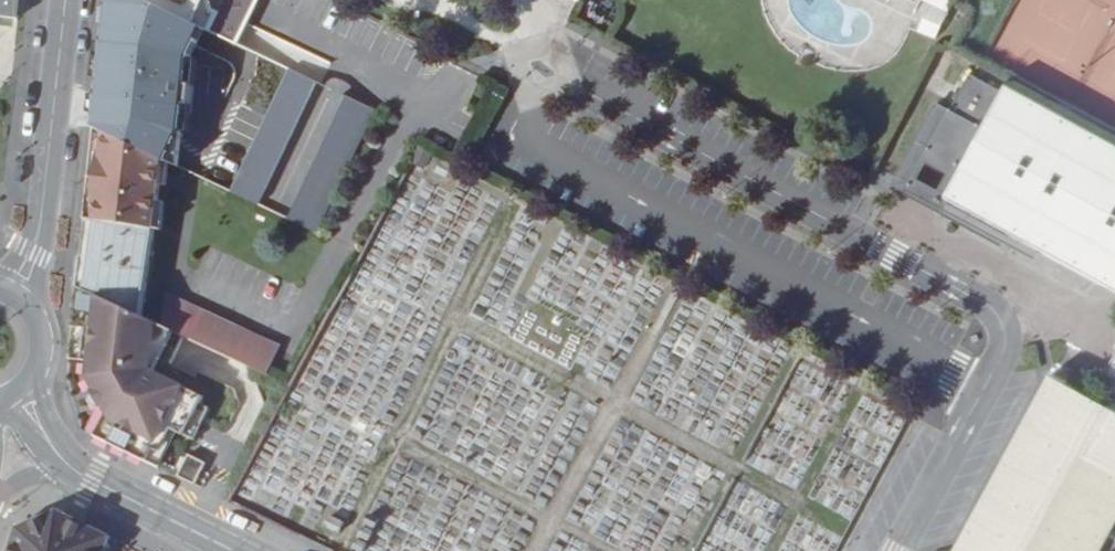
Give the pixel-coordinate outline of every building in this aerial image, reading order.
[(19,19),(22,0),(0,0),(0,17),(19,19)] [(233,45),(257,0),(142,0),(233,45)] [(322,82),(330,62),(245,27),(237,46),(322,82)] [(240,67),(165,32),(124,118),(150,130),(140,150),(164,161),(172,165),(181,146),(198,154),(240,67)] [(317,83),(289,71),(231,194),(258,206),(317,83)] [(1009,81),(946,197),(1114,288),(1114,139),(1009,81)] [(376,111),(348,98),(289,221),(317,235),(376,111)] [(140,150),(97,129),(86,222),(157,232),(164,161),(140,150)] [(157,232),(107,225),(86,222),(79,287),(146,319),(157,232)] [(154,339),(156,329),(156,324),(146,319),(79,287),(78,289),(73,346),(94,348),(93,363),(90,378),(99,392),(96,394),(105,410),(108,409),(110,412),(112,414),(117,423),(122,427),(113,446),(150,464),(168,428),(181,433),(192,439),(208,407),(211,400),(157,373),(151,370),(152,358),(154,339)] [(169,297),(165,328),(170,330),(172,331),(269,374),(282,347),(169,297)] [(165,328),(156,324),(156,329),(154,339),(152,358),(151,370),(157,373),(172,331),(170,330),(165,328)] [(94,348),(73,346),(71,360),(93,363),(94,348)] [(1105,376),(1114,383),(1109,393),(1114,396),(1114,357),(1105,376)] [(1113,535),(1114,532),(1114,408),(1105,403),(1053,374),(1049,381),(958,550),(1114,550),(1114,536),(1113,535)] [(1109,393),(1105,403),(1114,408),(1114,396),(1109,393)] [(208,407),(192,439),(201,443),(217,412),(208,407)] [(117,423),(112,414),(98,439),(113,446),(122,427),(117,423)] [(168,428),(150,464),(162,470),(181,433),(168,428)] [(192,483),(202,464),(184,455),(174,474),(192,483)] [(18,529),(44,550),(52,550),(65,514),(59,512),(18,529)] [(112,538),(65,514),(52,550),(108,550),(112,538)] [(18,529),(10,550),(44,550),(18,529)]
